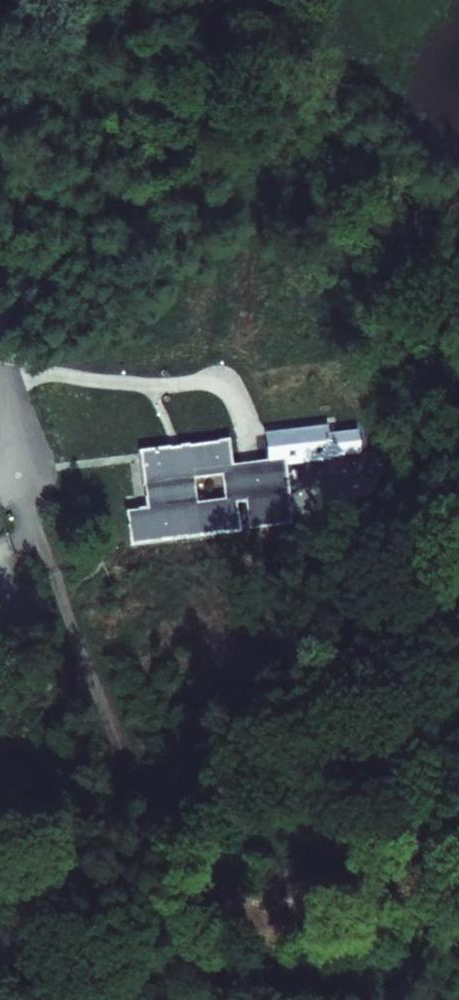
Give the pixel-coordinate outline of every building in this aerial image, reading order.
[(330,431),(267,438),(271,472),(334,465),(330,431)] [(228,441),(140,449),(148,505),(125,511),(130,545),(238,529),(234,502),(245,501),(250,526),(289,525),(288,495),(283,462),(231,465),(228,441)]
